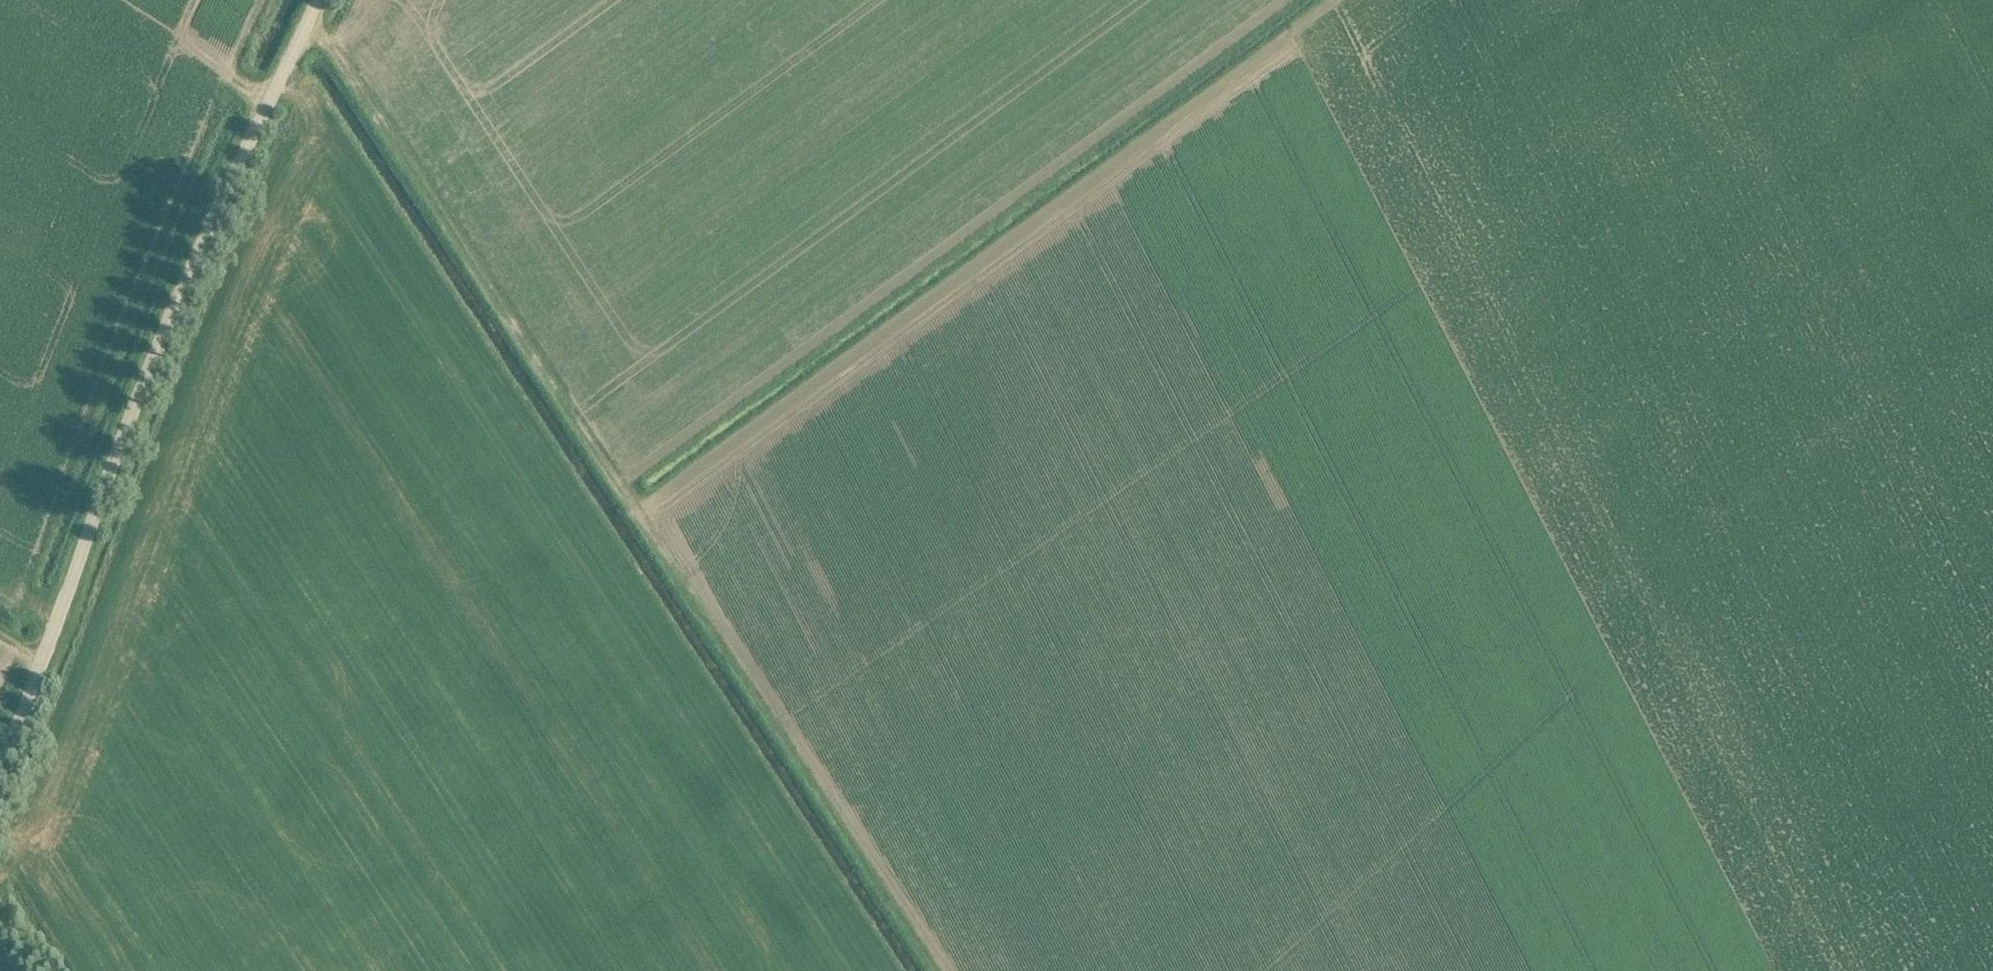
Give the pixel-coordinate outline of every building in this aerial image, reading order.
[(563,371),(571,366),(562,349),(554,353),(563,371)]
